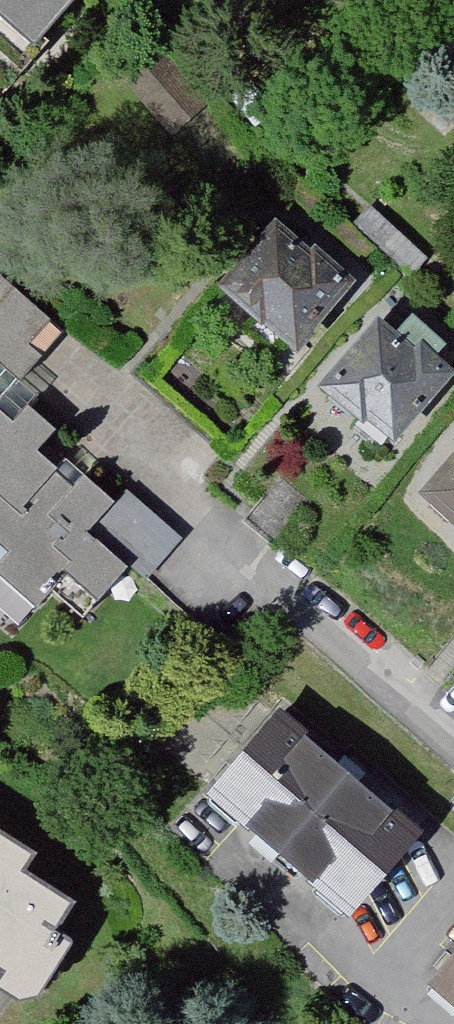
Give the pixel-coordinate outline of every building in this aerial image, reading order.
[(17,70),(78,0),(0,0),(0,55),(17,70)] [(169,41),(128,72),(179,138),(220,107),(169,41)] [(355,298),(281,236),(231,296),(305,358),(355,298)] [(0,290),(0,316),(13,301),(0,290)] [(21,597),(52,561),(108,609),(169,537),(129,503),(119,513),(92,490),(83,501),(40,465),(59,443),(28,417),(61,379),(0,327),(0,579),(21,597)] [(415,334),(399,350),(387,337),(333,394),(391,450),(453,385),(453,372),(415,334)] [(434,512),(453,530),(453,489),(434,512)] [(412,845),(288,735),(224,807),(348,917),(412,845)] [(13,984),(61,908),(25,886),(36,868),(0,845),(0,976),(13,984)] [(441,996),(453,1007),(453,980),(441,996)]
